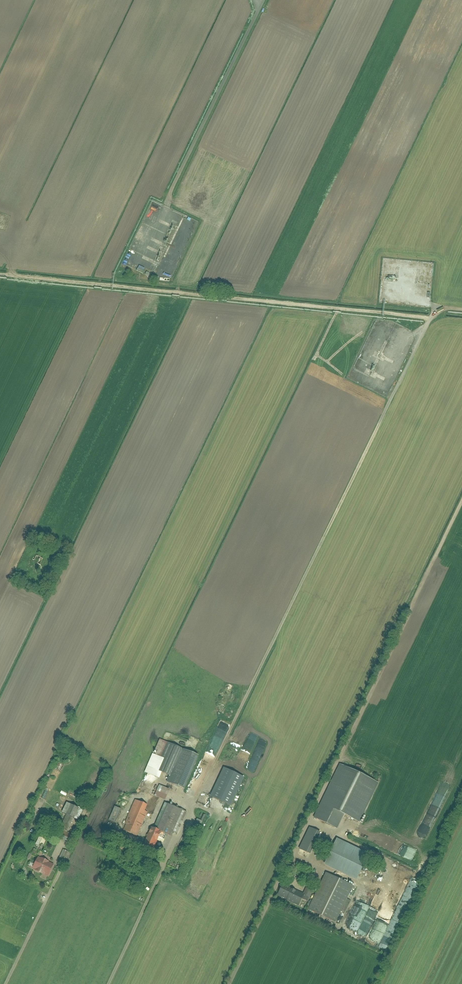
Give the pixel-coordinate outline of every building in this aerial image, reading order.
[(43,560),(34,554),(26,568),(35,574),(43,560)] [(144,774),(167,783),(183,790),(197,756),(167,743),(160,759),(152,755),(144,774)] [(378,784),(340,766),(314,819),(336,830),(343,815),(359,823),(378,784)] [(167,790),(159,786),(155,794),(163,798),(167,790)] [(182,807),(167,801),(155,829),(152,828),(143,848),(153,852),(160,835),(169,838),(182,807)] [(63,812),(66,813),(58,828),(61,830),(59,836),(69,841),(73,834),(67,831),(74,816),(78,818),(82,809),(67,802),(63,812)] [(138,807),(133,805),(122,830),(138,837),(149,812),(145,811),(147,805),(140,802),(138,807)] [(192,827),(197,830),(201,822),(195,819),(192,827)] [(109,829),(105,836),(114,840),(118,833),(109,829)] [(315,837),(306,833),(299,848),(309,852),(315,837)] [(376,873),(383,859),(338,838),(327,860),(353,872),(356,864),(376,873)] [(71,849),(64,846),(57,859),(64,863),(71,849)] [(53,865),(38,858),(33,868),(48,876),(53,865)] [(353,886),(324,872),(308,908),(336,922),(353,886)] [(304,893),(284,883),(278,896),(299,905),(302,898),(307,901),(313,889),(308,886),(304,893)]
